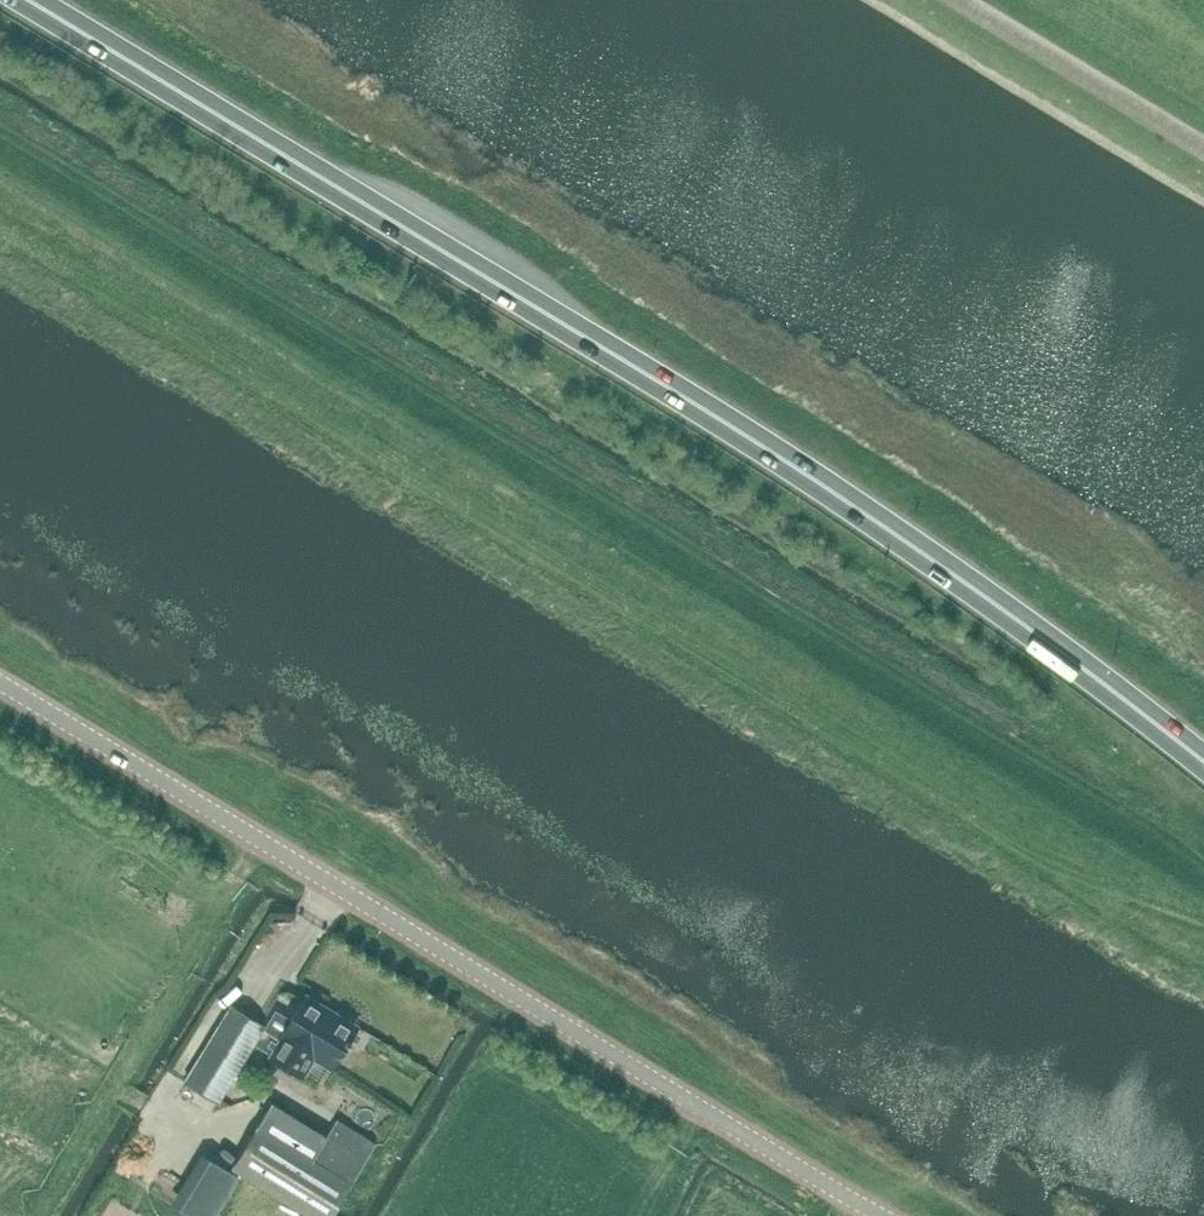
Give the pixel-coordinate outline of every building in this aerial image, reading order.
[(314,1060),(330,1069),(356,1026),(306,995),(291,1019),(275,1009),(265,1026),(230,1005),(184,1081),(219,1101),(253,1046),(268,1056),(268,1057),(303,1079),(314,1060)] [(294,1115),(272,1101),(231,1168),(309,1215),(332,1215),(376,1144),(354,1130),(337,1119),(326,1135),(294,1115)] [(239,1177),(201,1154),(171,1202),(194,1215),(215,1215),(239,1177)]
